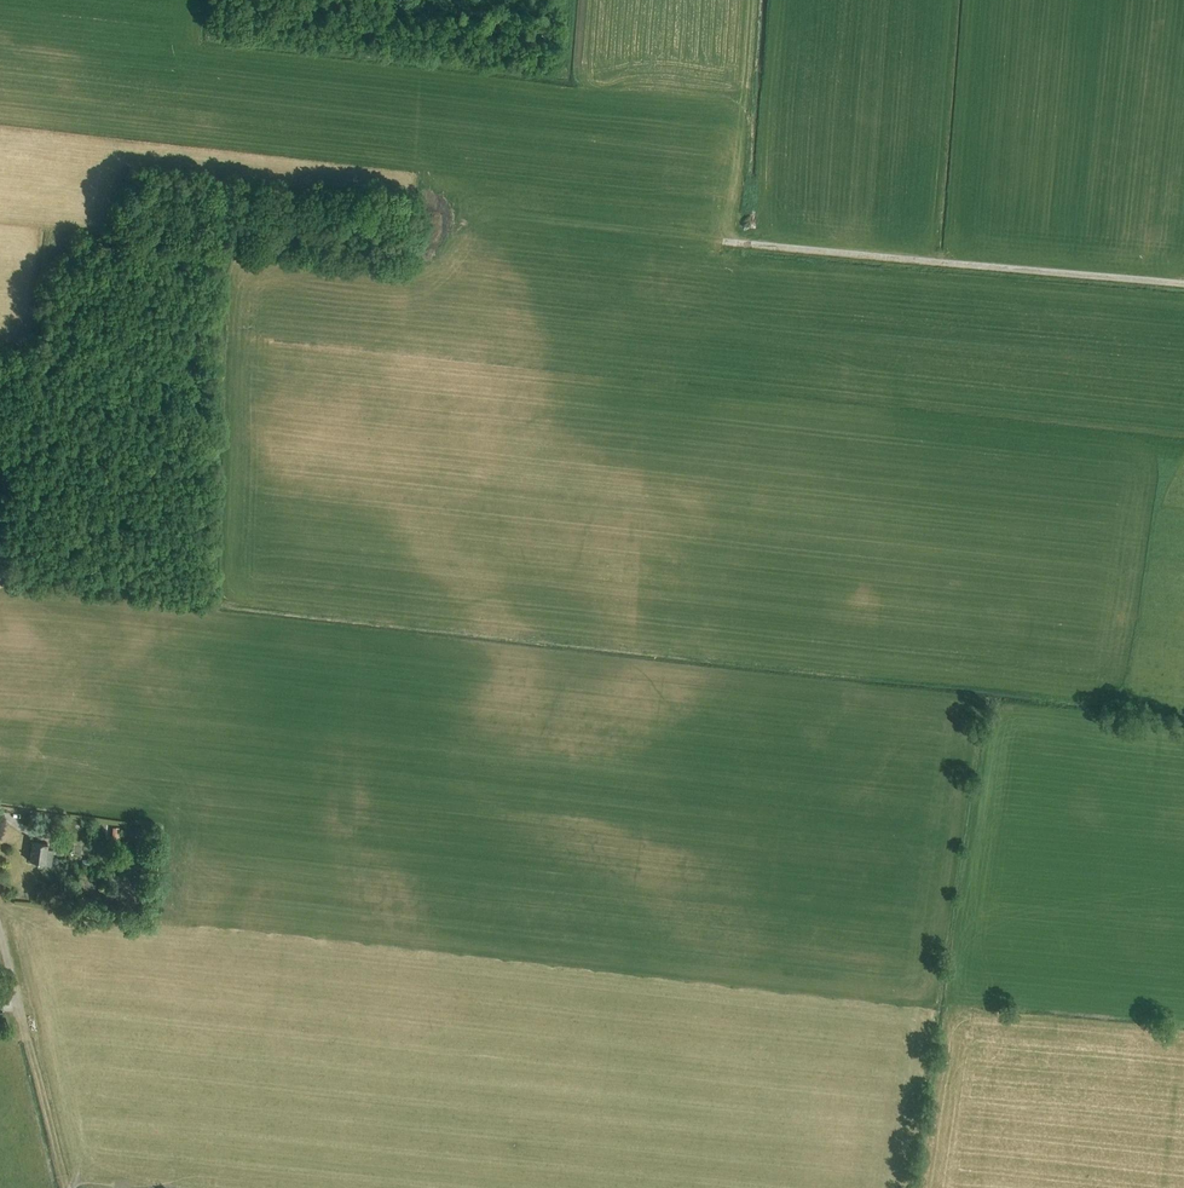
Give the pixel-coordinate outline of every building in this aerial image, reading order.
[(32,842),(30,861),(45,863),(45,865),(51,866),(51,862),(52,862),(55,865),(58,863),(59,859),(56,857),(53,859),(52,859),(53,850),(47,849),(48,844),(32,842)] [(64,893),(57,900),(62,905),(69,898),(64,893)]
